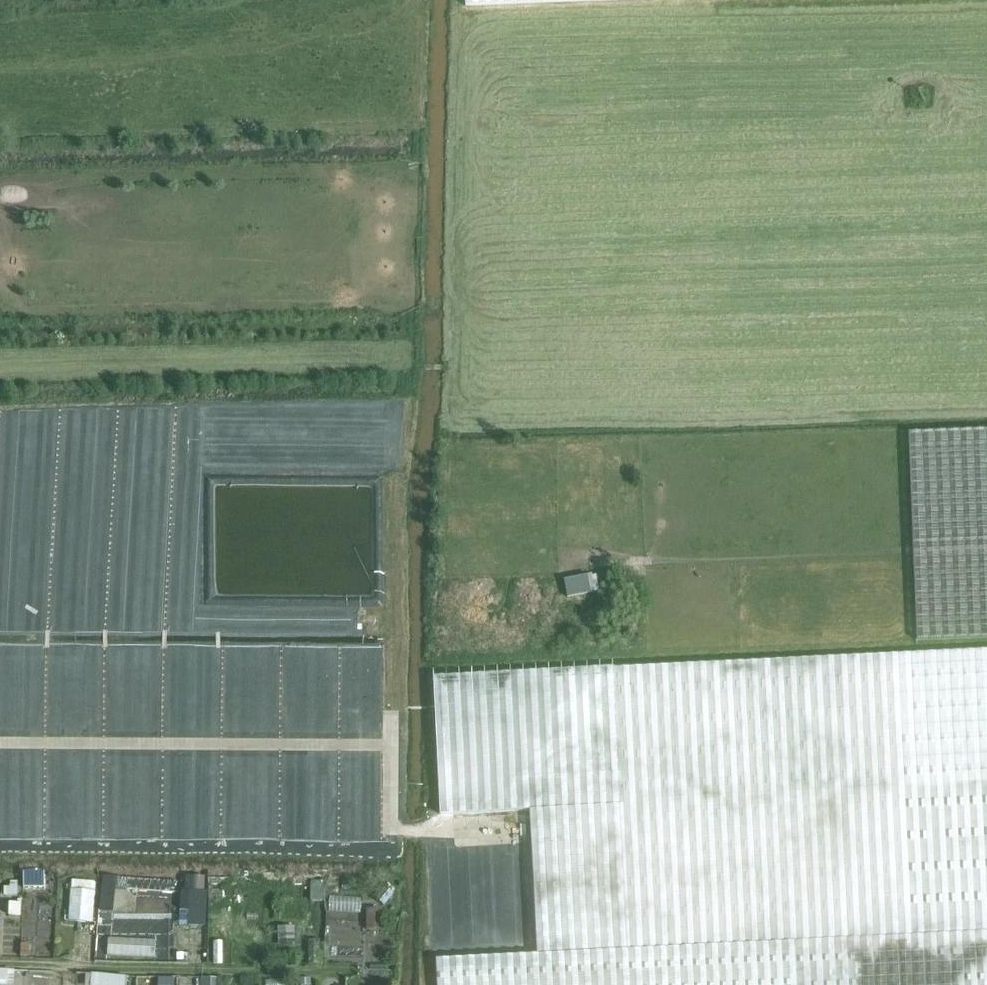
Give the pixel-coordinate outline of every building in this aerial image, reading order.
[(910,429),(916,637),(986,635),(986,427),(910,429)] [(569,597),(601,592),(598,573),(566,579),(569,597)] [(436,676),(441,814),(529,812),(534,950),(442,954),(443,984),(986,984),(986,650),(436,676)] [(93,909),(95,880),(73,879),(71,919),(81,920),(82,908),(93,909)] [(187,911),(209,913),(210,892),(188,890),(187,911)]
